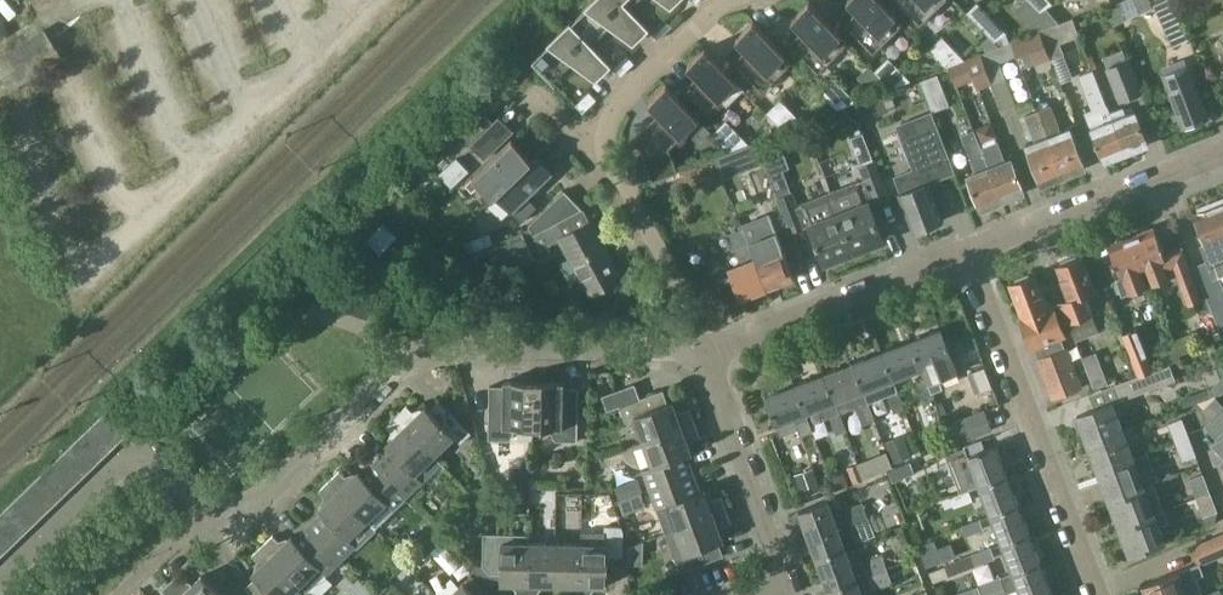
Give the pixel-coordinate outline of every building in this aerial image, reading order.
[(571,23),(591,44),(592,44),(610,26),(634,43),(650,28),(630,7),(629,8),(621,0),(593,0),(585,8),(586,9),(572,23),(571,23)] [(904,23),(882,0),(848,0),(858,10),(844,23),(873,53),(904,23)] [(945,0),(897,0),(920,24),(945,0)] [(1040,11),(1053,3),(1050,0),(1030,0),(1040,11)] [(1170,0),(1151,0),(1173,46),(1188,39),(1170,0)] [(818,72),(849,43),(809,2),(792,19),(803,29),(789,42),(818,72)] [(975,4),(967,12),(995,41),(1001,36),(1007,33),(977,2),(975,4)] [(29,35),(16,6),(0,13),(0,48),(29,35)] [(226,42),(194,9),(175,28),(207,61),(226,42)] [(665,18),(651,32),(658,39),(672,26),(665,18)] [(1072,19),(1040,31),(1051,59),(1064,54),(1060,43),(1079,35),(1072,19)] [(592,44),(591,44),(571,23),(572,23),(571,21),(547,44),(549,45),(533,60),(553,81),(573,63),(596,80),(612,64),(592,44)] [(762,91),(793,62),(753,21),(736,38),(747,48),(733,61),(762,91)] [(1036,65),(1051,59),(1040,31),(1012,41),(1017,55),(1031,50),(1036,65)] [(29,35),(0,48),(0,120),(4,129),(11,126),(10,125),(59,103),(58,101),(29,35)] [(936,43),(929,49),(946,66),(965,59),(942,36),(936,43)] [(1001,36),(995,41),(1000,46),(1004,44),(1005,44),(1001,36)] [(1012,41),(981,53),(993,83),(1005,78),(999,62),(1017,55),(1012,41)] [(688,64),(698,75),(685,88),(707,111),(719,99),(726,106),(744,88),(705,48),(688,64)] [(1123,50),(1103,57),(1108,68),(1107,69),(1120,101),(1142,92),(1141,88),(1137,79),(1130,60),(1128,61),(1123,50)] [(978,88),(993,83),(981,53),(949,66),(955,80),(972,74),(978,88)] [(621,76),(634,62),(627,55),(613,68),(621,76)] [(883,62),(875,70),(891,88),(911,80),(888,57),(883,62)] [(1188,65),(1163,74),(1170,91),(1169,91),(1183,127),(1209,117),(1195,81),(1188,65)] [(1094,69),(1080,74),(1093,109),(1086,112),(1091,127),(1090,127),(1102,158),(1103,162),(1127,153),(1125,149),(1111,113),(1094,69)] [(933,111),(949,105),(937,75),(921,81),(933,111)] [(1141,88),(1151,85),(1147,76),(1137,79),(1141,88)] [(830,82),(821,91),(838,108),(857,101),(834,78),(830,82)] [(660,112),(636,136),(653,181),(663,176),(678,170),(669,147),(699,118),(667,85),(649,101),(660,112)] [(589,91),(576,105),(583,112),(597,99),(589,91)] [(889,111),(882,93),(868,99),(854,104),(861,121),(875,116),(889,111)] [(776,103),(767,112),(783,129),(803,122),(780,99),(776,103)] [(1051,105),(1038,110),(1063,173),(1064,177),(1087,168),(1085,165),(1071,126),(1061,130),(1051,105)] [(1123,108),(1111,113),(1125,149),(1127,153),(1148,145),(1147,141),(1135,110),(1126,114),(1123,108)] [(1038,110),(1025,115),(1035,140),(1025,144),(1040,182),(1042,186),(1064,177),(1063,173),(1038,110)] [(918,167),(895,176),(902,193),(900,193),(899,193),(914,231),(944,220),(944,218),(943,219),(932,190),(929,182),(925,184),(921,173),(951,161),(931,112),(901,123),(918,167)] [(484,158),(513,130),(499,115),(470,143),(484,158)] [(722,124),(713,133),(729,150),(749,143),(726,120),(722,124)] [(975,129),(962,134),(977,171),(967,175),(979,206),(981,209),(1003,201),(1001,197),(982,148),(975,129)] [(496,195),(532,160),(531,159),(512,139),(465,185),(472,191),(479,185),(493,199),(496,195)] [(998,142),(982,148),(1001,197),(1003,201),(1025,192),(1023,189),(1011,158),(1005,160),(998,142)] [(741,148),(749,167),(761,163),(753,143),(741,148)] [(782,153),(763,160),(767,172),(781,166),(782,168),(786,166),(782,153)] [(537,207),(528,197),(554,172),(537,154),(531,159),(532,160),(496,195),(522,222),(537,207)] [(452,184),(467,171),(457,160),(442,174),(452,184)] [(856,181),(831,191),(854,252),(882,242),(883,242),(885,241),(869,201),(887,194),(874,160),(859,166),(864,179),(856,182),(856,181)] [(781,166),(767,172),(776,194),(790,188),(782,168),(781,166)] [(565,190),(528,225),(530,228),(533,235),(557,222),(583,208),(581,207),(565,190)] [(824,265),(854,253),(830,191),(797,204),(793,193),(777,199),(790,233),(809,225),(824,265)] [(1193,214),(1205,243),(1201,245),(1214,279),(1222,275),(1222,202),(1213,206),(1212,203),(1211,204),(1197,209),(1198,212),(1193,214)] [(769,215),(742,225),(743,229),(745,229),(767,289),(794,278),(782,248),(769,215)] [(530,228),(494,242),(504,270),(534,258),(531,251),(538,247),(540,250),(560,240),(589,295),(623,277),(593,221),(591,222),(565,236),(557,222),(533,235),(530,228)] [(1140,234),(1132,237),(1150,285),(1176,275),(1187,304),(1202,298),(1191,269),(1187,270),(1179,250),(1165,255),(1162,248),(1163,247),(1162,243),(1161,244),(1155,228),(1150,230),(1146,229),(1141,231),(1140,234)] [(743,229),(728,235),(733,249),(736,248),(742,264),(729,269),(740,299),(767,289),(745,229),(743,229)] [(490,232),(472,239),(476,249),(493,242),(492,237),(490,232)] [(1114,244),(1109,246),(1115,261),(1113,261),(1115,265),(1116,265),(1121,277),(1116,279),(1122,295),(1150,285),(1132,237),(1124,240),(1120,239),(1116,240),(1114,244)] [(1062,264),(1057,266),(1069,299),(1059,303),(1074,341),(1099,331),(1093,315),(1096,314),(1088,294),(1096,291),(1082,256),(1077,258),(1076,255),(1061,261),(1062,264)] [(379,285),(319,264),(308,297),(368,317),(379,285)] [(1015,282),(1010,285),(1022,317),(1020,318),(1032,349),(1034,348),(1054,398),(1081,388),(1062,337),(1066,336),(1054,305),(1048,307),(1035,275),(1030,277),(1029,273),(1014,279),(1015,282)] [(1212,310),(1222,334),(1222,333),(1222,306),(1212,310)] [(1139,376),(1154,370),(1137,328),(1122,334),(1139,376)] [(941,329),(912,340),(922,368),(926,379),(931,392),(933,392),(944,387),(940,378),(958,371),(948,347),(950,347),(948,343),(947,344),(941,329)] [(912,340),(883,351),(893,379),(922,368),(912,340)] [(883,351),(854,363),(869,402),(888,395),(894,412),(904,408),(893,379),(883,351)] [(854,363),(824,374),(840,413),(858,406),(864,423),(876,419),(869,402),(854,363)] [(1170,364),(1154,370),(1139,376),(1117,384),(1122,400),(1176,379),(1170,364)] [(973,371),(981,391),(992,387),(984,367),(973,371)] [(1102,371),(1090,375),(1095,389),(1108,384),(1103,370),(1102,371)] [(824,374),(795,385),(806,413),(820,407),(824,419),(830,417),(837,434),(847,430),(840,413),(824,374)] [(926,379),(916,382),(917,383),(923,401),(933,397),(931,392),(926,379)] [(504,387),(490,386),(489,439),(510,440),(518,428),(534,428),(534,382),(505,381),(504,387)] [(534,382),(534,428),(549,428),(557,440),(578,441),(579,388),(564,387),(565,382),(534,382)] [(636,384),(602,396),(608,411),(620,407),(625,421),(634,417),(644,442),(695,422),(690,409),(678,414),(673,402),(669,403),(664,390),(641,398),(636,384)] [(795,385),(766,396),(772,411),(770,412),(772,415),(773,415),(777,424),(781,436),(798,429),(801,436),(813,431),(806,413),(795,385)] [(1209,388),(1200,391),(1203,400),(1212,397),(1211,396),(1209,390),(1209,388)] [(407,405),(397,415),(435,455),(436,454),(454,437),(461,444),(472,433),(440,400),(429,410),(426,406),(417,415),(407,405)] [(1113,402),(1077,416),(1088,444),(1123,431),(1113,402)] [(1205,426),(1218,440),(1222,434),(1222,409),(1212,420),(1205,426)] [(983,411),(944,425),(952,444),(990,430),(983,411)] [(107,412),(97,422),(118,444),(128,433),(116,421),(107,412)] [(380,458),(376,461),(409,495),(412,491),(423,481),(424,482),(444,463),(436,454),(435,455),(397,415),(386,426),(396,435),(387,444),(390,448),(380,458)] [(1169,423),(1176,441),(1189,436),(1182,419),(1169,423)] [(97,422),(86,432),(107,454),(118,444),(97,422)] [(653,466),(643,470),(648,484),(650,489),(694,473),(692,468),(687,454),(692,453),(687,441),(700,436),(695,422),(644,442),(653,466)] [(1123,431),(1088,444),(1098,472),(1134,458),(1128,443),(1137,439),(1132,427),(1123,431)] [(86,432),(76,442),(97,464),(107,454),(86,432)] [(1218,440),(1212,445),(1222,457),(1222,434),(1218,440)] [(1196,456),(1189,436),(1176,441),(1183,461),(1196,456)] [(904,439),(890,445),(897,461),(910,456),(904,439)] [(982,440),(965,446),(965,447),(969,456),(978,453),(977,451),(981,450),(981,451),(986,450),(982,440)] [(86,474),(97,464),(76,442),(65,452),(86,474)] [(965,447),(947,454),(951,464),(961,490),(959,490),(960,493),(969,490),(980,486),(1008,475),(996,446),(986,450),(981,451),(981,450),(977,451),(978,453),(969,456),(965,447)] [(873,457),(879,472),(893,467),(887,451),(873,457)] [(65,452),(55,462),(76,484),(86,474),(65,452)] [(1134,458),(1098,472),(1109,499),(1154,482),(1154,481),(1158,479),(1148,452),(1134,458)] [(340,470),(330,480),(368,519),(387,501),(394,508),(405,498),(409,495),(376,461),(373,464),(362,474),(359,471),(350,480),(340,470)] [(65,494),(76,484),(55,462),(44,472),(65,494)] [(913,467),(911,462),(889,471),(894,482),(915,473),(913,467)] [(865,478),(859,464),(847,468),(854,482),(865,478)] [(514,468),(514,482),(530,482),(530,468),(514,468)] [(65,494),(44,472),(34,482),(55,504),(65,494)] [(815,472),(797,478),(804,496),(822,490),(815,472)] [(666,532),(675,529),(727,510),(722,497),(715,499),(709,494),(707,494),(705,490),(701,492),(694,473),(650,489),(666,532)] [(1190,479),(1197,498),(1210,493),(1203,474),(1190,479)] [(1008,475),(980,486),(991,515),(1019,504),(1008,475)] [(313,522),(309,526),(342,559),(345,556),(356,545),(349,538),(368,519),(330,480),(319,490),(329,500),(320,509),(323,512),(313,522)] [(44,514),(55,504),(34,482),(23,493),(44,514)] [(1144,486),(1108,499),(1119,527),(1165,510),(1154,482),(1144,486)] [(881,542),(901,535),(885,489),(865,496),(881,542)] [(960,493),(951,497),(954,505),(955,507),(973,500),(969,490),(960,493)] [(44,514),(23,493),(13,503),(34,524),(44,514)] [(1217,511),(1210,493),(1197,498),(1204,517),(1217,511)] [(951,497),(943,500),(946,508),(954,505),(951,497)] [(799,511),(816,556),(845,546),(828,500),(799,511)] [(23,534),(34,524),(13,503),(2,513),(23,534)] [(864,504),(849,509),(850,513),(849,520),(850,524),(869,517),(864,504)] [(1019,504),(991,515),(1002,544),(1030,533),(1019,504)] [(727,510),(667,532),(676,556),(675,557),(680,571),(724,555),(719,542),(724,540),(719,528),(732,524),(727,510)] [(1165,510),(1119,527),(1130,555),(1166,542),(1159,525),(1169,522),(1165,510)] [(2,513),(0,515),(0,531),(13,545),(23,534),(2,513)] [(966,536),(984,528),(980,519),(962,526),(966,536)] [(273,535),(263,545),(302,584),(302,585),(308,592),(327,573),(327,574),(339,563),(342,559),(309,526),(306,529),(295,539),(292,536),(283,544),(273,535)] [(581,594),(592,594),(592,592),(591,592),(587,588),(587,585),(608,586),(609,556),(623,556),(624,531),(622,527),(605,526),(605,532),(583,532),(583,544),(582,544),(581,594)] [(13,545),(0,531),(0,552),(2,555),(13,545)] [(483,566),(491,574),(501,574),(501,583),(522,584),(522,587),(518,591),(517,591),(517,594),(528,594),(529,543),(530,534),(484,533),(483,566)] [(1041,562),(1030,533),(1002,544),(1013,573),(1041,562)] [(1197,545),(1205,562),(1222,554),(1222,534),(1197,545)] [(528,594),(539,594),(540,591),(538,591),(535,587),(535,584),(555,585),(556,543),(529,543),(528,594)] [(555,585),(575,585),(574,588),(571,592),(570,592),(570,594),(581,594),(582,544),(556,543),(555,585)] [(246,587),(253,594),(291,594),(302,585),(302,584),(263,545),(253,555),(262,565),(253,573),(256,577),(246,587)] [(852,566),(845,546),(816,556),(828,589),(857,578),(857,580),(870,576),(869,574),(887,568),(882,555),(852,566)] [(991,547),(944,566),(947,575),(995,557),(991,547)] [(1041,562),(1013,573),(979,586),(983,594),(986,594),(1005,588),(1007,593),(1019,588),(1022,594),(1042,594),(1052,591),(1041,562)] [(1142,586),(1142,587),(1144,586),(1147,594),(1203,594),(1196,577),(1204,574),(1200,563),(1142,586)] [(928,572),(932,581),(947,575),(944,566),(928,572)] [(892,583),(887,568),(869,574),(870,576),(875,589),(892,583)] [(171,581),(184,594),(222,594),(207,580),(202,575),(187,589),(185,587),(185,582),(186,581),(179,574),(171,581)] [(464,582),(476,594),(491,594),(471,575),(464,582)] [(857,580),(857,578),(828,589),(830,594),(863,594),(857,580)] [(163,589),(168,594),(184,594),(171,581),(163,589)] [(450,594),(476,594),(464,582),(450,594)]
